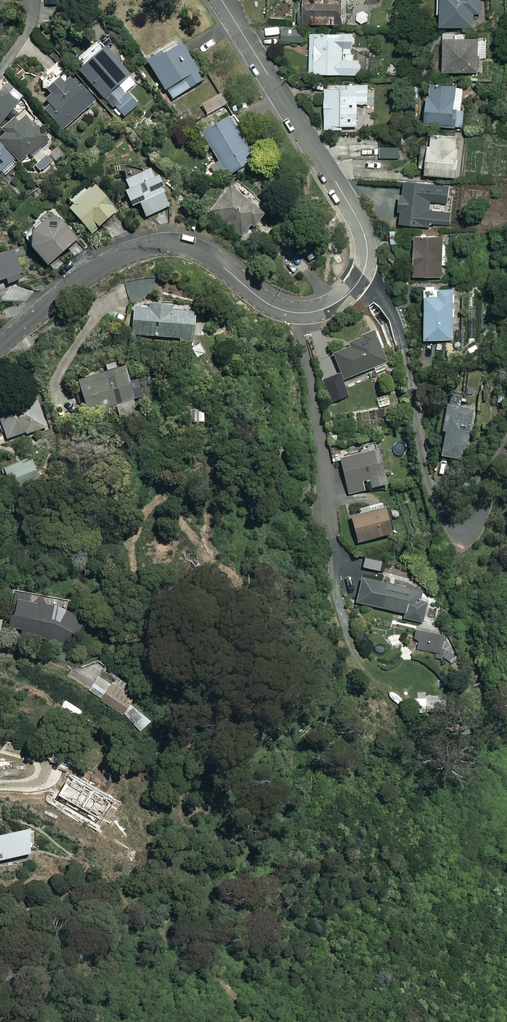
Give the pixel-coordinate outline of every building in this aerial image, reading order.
[(343,0),(304,0),(304,9),(299,9),(300,28),(344,26),(343,0)] [(441,30),(474,29),(474,14),(484,14),(484,0),(441,0),(441,30)] [(303,31),(282,30),(282,43),(302,44),(303,31)] [(355,35),(311,35),(310,76),(361,76),(361,62),(355,62),(355,35)] [(464,35),(444,36),(445,74),(480,74),(479,41),(464,41),(464,35)] [(206,82),(183,44),(151,63),(173,101),(206,82)] [(132,75),(108,49),(82,72),(123,118),(138,104),(121,85),(132,75)] [(96,101),(75,77),(67,85),(62,80),(50,90),(54,95),(48,100),(53,106),(47,111),(64,130),(96,101)] [(354,106),(368,106),(368,85),(323,86),(324,133),(355,132),(354,106)] [(463,89),(429,87),(426,127),(461,129),(463,89)] [(1,94),(0,95),(0,127),(1,127),(17,107),(1,94)] [(204,104),(210,115),(227,104),(221,94),(204,104)] [(21,165),(49,140),(29,117),(21,124),(17,119),(4,129),(9,134),(1,141),(21,165)] [(234,117),(204,134),(229,177),(257,161),(239,131),(242,129),(234,117)] [(404,137),(378,137),(378,148),(404,148),(404,137)] [(456,138),(432,137),(432,148),(421,148),(420,177),(454,178),(456,138)] [(0,144),(0,175),(3,173),(6,176),(19,165),(0,144)] [(154,170),(129,180),(133,191),(129,192),(135,208),(144,205),(148,216),(173,207),(162,177),(158,179),(154,170)] [(399,228),(448,228),(448,213),(430,212),(430,201),(448,201),(449,185),(403,185),(403,196),(399,196),(399,228)] [(73,201),(76,204),(72,208),(93,234),(120,212),(99,186),(90,193),(87,189),(73,201)] [(267,214),(233,187),(213,213),(243,237),(253,225),(256,228),(267,214)] [(60,259),(71,250),(75,255),(83,249),(78,243),(81,242),(59,215),(38,233),(35,248),(55,272),(64,264),(60,259)] [(406,244),(404,231),(390,232),(392,245),(406,244)] [(449,238),(415,239),(415,278),(442,278),(442,265),(449,265),(449,238)] [(10,279),(12,284),(28,278),(21,252),(0,258),(0,283),(10,279)] [(457,288),(425,288),(426,343),(457,343),(457,288)] [(195,342),(198,312),(190,311),(190,308),(151,303),(150,310),(136,308),(133,335),(195,342)] [(341,372),(317,383),(324,401),(395,371),(379,333),(333,352),(341,372)] [(201,343),(192,349),(199,360),(208,355),(201,343)] [(122,366),(121,361),(108,364),(110,374),(82,380),(90,412),(118,405),(121,418),(139,414),(127,364),(122,366)] [(475,397),(449,393),(442,436),(446,437),(442,461),(464,465),(475,397)] [(0,406),(0,428),(4,442),(48,430),(38,395),(0,406)] [(391,406),(389,396),(378,399),(380,409),(391,406)] [(207,411),(186,410),(185,422),(206,423),(207,411)] [(388,485),(381,452),(343,460),(350,495),(367,492),(365,483),(372,481),(373,489),(388,485)] [(41,480),(34,459),(6,469),(13,489),(41,480)] [(395,534),(389,509),(354,518),(359,543),(395,534)] [(422,592),(363,579),(357,604),(406,614),(405,619),(423,623),(427,604),(420,602),(422,592)] [(71,635),(81,638),(87,617),(48,605),(49,601),(19,592),(13,610),(16,611),(10,629),(68,646),(71,635)] [(445,637),(417,632),(415,640),(420,641),(418,651),(441,655),(445,637)] [(134,705),(140,699),(135,694),(140,688),(111,664),(90,689),(141,733),(152,720),(134,705)] [(405,695),(393,684),(388,691),(400,701),(405,695)] [(448,693),(427,693),(427,712),(449,712),(448,693)] [(71,704),(59,711),(66,724),(78,717),(71,704)] [(91,775),(76,763),(66,774),(81,786),(91,775)] [(74,788),(63,780),(57,788),(68,796),(74,788)] [(110,811),(99,819),(107,831),(119,823),(110,811)] [(34,854),(36,829),(0,837),(0,861),(34,854)]
